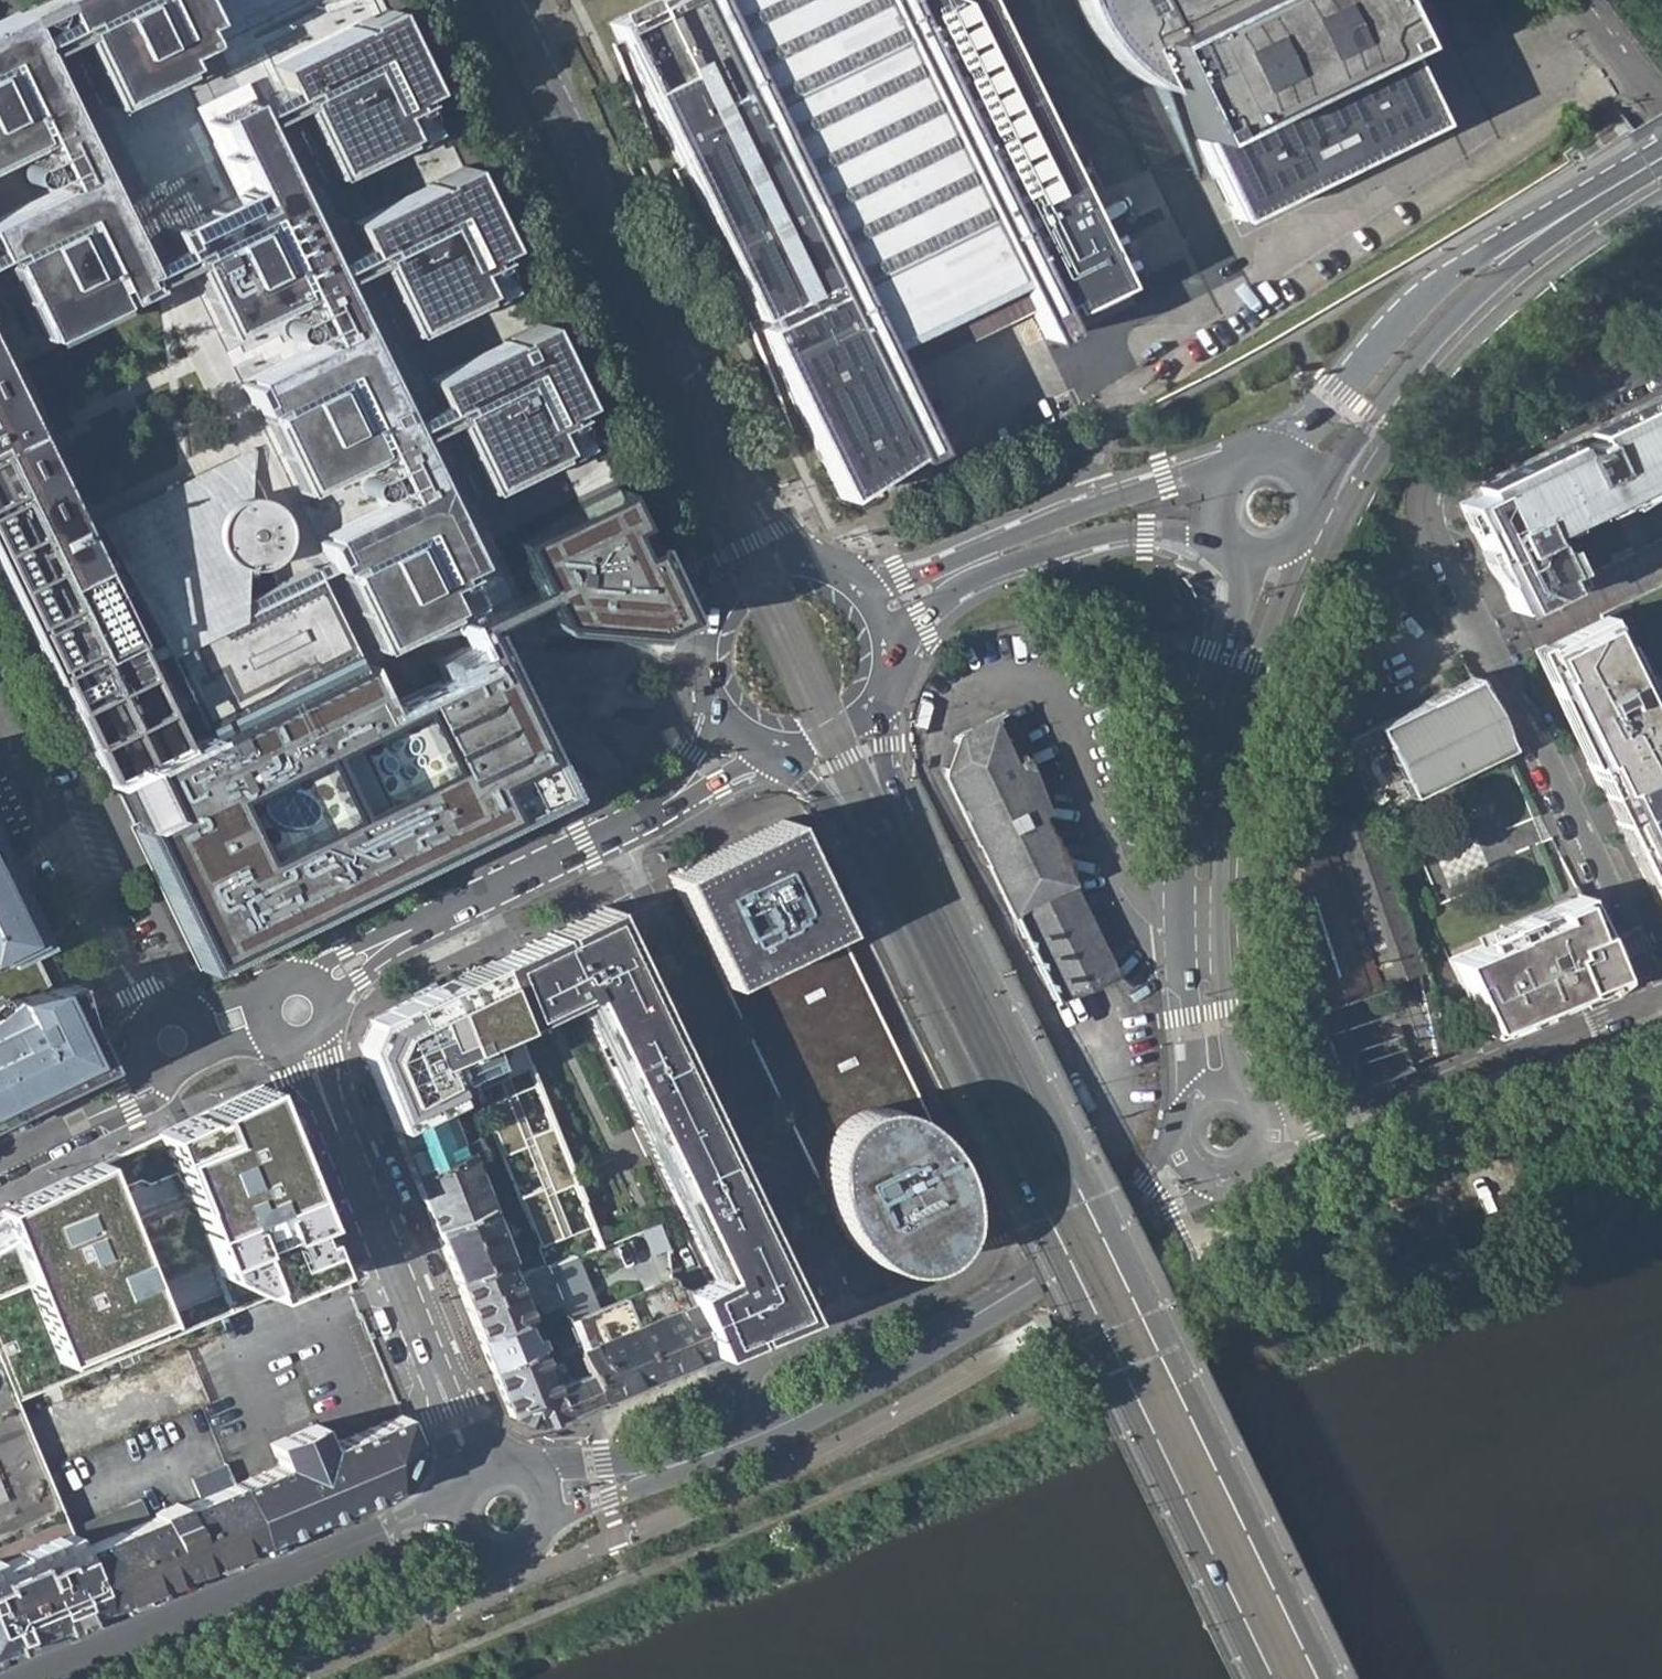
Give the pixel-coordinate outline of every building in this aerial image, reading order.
[(62,13),(67,23),(70,21),(110,105),(187,70),(178,52),(205,39),(198,22),(207,18),(199,0),(56,0),(62,13)] [(651,1),(650,0),(623,0),(610,6),(616,18),(609,21),(752,316),(758,313),(763,322),(757,326),(840,497),(909,453),(910,458),(931,448),(898,380),(895,372),(1031,307),(1046,340),(1065,331),(1052,303),(1059,299),(1064,309),(1119,282),(1087,215),(1063,168),(981,0),(654,0),(651,1)] [(1233,219),(1435,121),(1429,108),(1417,84),(1416,82),(1414,78),(1394,37),(1377,0),(1066,0),(1072,13),(1084,32),(1098,48),(1121,68),(1135,77),(1151,85),(1155,86),(1150,76),(1161,71),(1191,134),(1212,177),(1223,199),(1223,200),(1233,219)] [(1394,37),(1414,78),(1425,73),(1390,0),(1377,0),(1394,37)] [(426,87),(387,7),(270,63),(284,91),(287,90),(292,102),(327,173),(401,138),(385,107),(426,87)] [(25,142),(67,121),(28,42),(33,39),(28,29),(18,10),(0,18),(0,154),(25,142)] [(35,26),(28,29),(33,39),(40,36),(67,23),(62,13),(35,26)] [(1212,177),(1161,71),(1150,76),(1155,86),(1202,182),(1212,177)] [(231,190),(160,224),(171,244),(176,242),(184,260),(219,333),(303,292),(308,302),(335,288),(330,278),(324,265),(279,171),(284,168),(260,117),(254,106),(240,77),(189,102),(231,190)] [(271,98),(254,106),(260,117),(276,109),(292,102),(287,90),(271,98)] [(34,160),(47,187),(89,167),(76,140),(67,121),(25,142),(34,160)] [(502,245),(463,163),(345,219),(359,248),(363,247),(369,259),(403,330),(478,295),(463,263),(502,245)] [(0,209),(0,258),(36,333),(120,293),(122,298),(145,287),(142,280),(134,263),(89,167),(58,182),(47,187),(0,209)] [(172,265),(184,260),(176,242),(164,249),(160,251),(134,263),(142,280),(162,270),(172,265)] [(351,268),(369,259),(363,247),(344,255),(324,265),(330,278),(351,268)] [(335,288),(308,302),(311,309),(323,335),(352,321),(339,295),(335,288)] [(323,335),(324,339),(237,380),(251,409),(256,406),(296,491),(379,451),(383,458),(411,446),(405,433),(400,422),(352,321),(323,335)] [(579,404),(539,322),(422,376),(436,405),(439,403),(445,415),(480,488),(555,453),(540,421),(579,404)] [(50,676),(55,675),(107,785),(142,768),(178,750),(135,661),(130,651),(41,466),(30,443),(20,422),(0,381),(0,575),(50,676)] [(1648,493),(1661,486),(1661,394),(1591,428),(1594,437),(1573,447),(1569,438),(1486,478),(1476,484),(1480,493),(1460,502),(1514,612),(1576,581),(1558,544),(1546,550),(1539,537),(1537,532),(1593,505),(1599,516),(1648,493)] [(421,412),(400,422),(405,433),(427,423),(445,415),(439,403),(436,405),(421,412)] [(251,439),(94,513),(102,528),(153,634),(156,639),(160,649),(204,738),(357,664),(312,572),(306,561),(274,577),(267,561),(275,554),(280,547),(284,540),(286,529),(285,524),(283,516),(278,506),(274,502),(268,497),(258,493),(248,492),(251,439)] [(383,458),(398,491),(426,478),(411,446),(383,458)] [(400,495),(313,537),(321,555),(326,553),(331,564),(371,646),(445,612),(429,577),(437,574),(466,559),(426,478),(398,491),(400,495)] [(625,521),(607,484),(503,533),(532,589),(535,597),(548,623),(639,632),(676,614),(640,539),(623,547),(613,526),(625,521)] [(317,557),(306,561),(312,572),(322,568),(331,564),(326,553),(321,555),(317,557)] [(510,599),(470,618),(474,626),(514,608),(535,597),(532,589),(510,599)] [(107,785),(119,811),(128,829),(196,970),(556,795),(538,758),(503,687),(500,679),(474,626),(470,618),(452,626),(469,661),(415,687),(386,701),(378,705),(357,664),(204,738),(178,750),(142,768),(107,785)] [(1621,641),(1616,644),(1607,623),(1537,656),(1604,792),(1661,764),(1661,723),(1621,641)] [(469,661),(452,626),(385,659),(415,687),(469,661)] [(156,639),(130,651),(135,661),(160,649),(156,639)] [(1411,795),(1506,748),(1488,710),(1471,676),(1399,712),(1389,717),(1376,723),(1366,728),(1341,741),(1369,816),(1411,795)] [(1046,979),(1055,997),(1112,978),(1114,977),(1119,976),(1073,879),(1007,712),(959,735),(958,736),(945,772),(1024,934),(1035,957),(1046,979)] [(1629,844),(1661,911),(1661,764),(1604,792),(1629,844)] [(1369,816),(1325,833),(1378,984),(1422,967),(1369,816)] [(828,1206),(833,1216),(841,1233),(850,1247),(863,1259),(874,1266),(887,1269),(900,1270),(913,1268),(926,1264),(936,1257),(946,1248),(956,1234),(960,1221),(961,1208),(960,1195),(957,1185),(949,1167),(943,1154),(938,1144),(927,1121),(837,936),(781,820),(669,873),(725,990),(828,1206)] [(1325,833),(1259,861),(1309,1010),(1378,984),(1325,833)] [(102,1064),(61,980),(43,942),(0,854),(0,1114),(102,1064)] [(1601,929),(1582,891),(1478,934),(1482,945),(1450,957),(1486,1034),(1603,984),(1616,975),(1617,963),(1616,951),(1613,942),(1605,930),(1601,929)] [(502,954),(488,960),(514,1024),(578,998),(717,1279),(688,1290),(691,1300),(711,1353),(801,1315),(605,904),(502,954)] [(371,1017),(360,1045),(393,1128),(446,1105),(477,1092),(460,1047),(514,1024),(488,960),(371,1017)] [(1422,967),(1415,969),(1424,997),(1434,1054),(1450,1047),(1422,967)] [(1328,1003),(1309,1010),(1337,1095),(1355,1087),(1328,1003)] [(1371,1038),(1384,1075),(1406,1066),(1393,1030),(1371,1038)] [(341,1264),(330,1239),(320,1216),(261,1078),(203,1107),(155,1130),(95,1160),(0,1207),(0,1361),(15,1398),(165,1336),(180,1329),(227,1310),(263,1295),(330,1268),(341,1264)] [(477,1092),(446,1105),(449,1113),(481,1100),(477,1092)] [(505,1096),(483,1104),(492,1128),(497,1141),(502,1154),(525,1146),(505,1096)] [(393,1128),(413,1177),(466,1155),(461,1141),(449,1113),(446,1105),(393,1128)] [(574,1183),(553,1127),(530,1135),(552,1191),(574,1183)] [(492,1128),(478,1134),(484,1147),(497,1141),(492,1128)] [(478,1134),(461,1141),(466,1155),(469,1153),(484,1147),(478,1134)] [(413,1177),(434,1228),(487,1207),(490,1205),(469,1153),(466,1155),(413,1177)] [(540,1187),(518,1195),(524,1209),(537,1247),(561,1238),(540,1187)] [(518,1195),(505,1200),(512,1214),(524,1209),(518,1195)] [(434,1228),(455,1280),(503,1260),(508,1258),(487,1207),(434,1228)] [(658,1223),(641,1230),(649,1256),(669,1248),(658,1223)] [(597,1306),(576,1256),(545,1269),(559,1302),(566,1319),(572,1333),(577,1347),(578,1349),(588,1372),(599,1399),(711,1353),(691,1300),(688,1290),(686,1286),(674,1281),(671,1275),(597,1306)] [(455,1280),(477,1336),(524,1317),(527,1316),(522,1304),(533,1300),(537,1311),(559,1302),(545,1269),(542,1262),(521,1271),(510,1275),(503,1260),(455,1280)] [(330,1268),(336,1283),(347,1279),(341,1264),(330,1268)] [(524,1317),(477,1336),(490,1367),(515,1356),(536,1347),(529,1329),(524,1317)] [(572,1333),(558,1338),(565,1355),(571,1352),(578,1349),(577,1347),(572,1333)] [(534,1426),(599,1399),(588,1372),(580,1375),(557,1384),(542,1345),(515,1356),(490,1367),(509,1415),(534,1426)] [(578,1349),(571,1352),(580,1375),(588,1372),(578,1349)] [(100,1606),(92,1587),(78,1553),(75,1546),(68,1527),(45,1471),(15,1398),(0,1361),(0,1647),(100,1606)] [(314,1423),(268,1443),(277,1464),(230,1484),(255,1542),(294,1526),(315,1517),(387,1488),(409,1437),(399,1413),(362,1428),(323,1445),(314,1423)] [(188,1478),(196,1497),(230,1484),(222,1464),(188,1478)] [(146,1518),(75,1546),(78,1553),(92,1587),(100,1606),(255,1542),(230,1484),(196,1497),(176,1505),(175,1503),(151,1513),(153,1515),(146,1518)] [(139,1498),(68,1527),(75,1546),(146,1518),(139,1498)]
